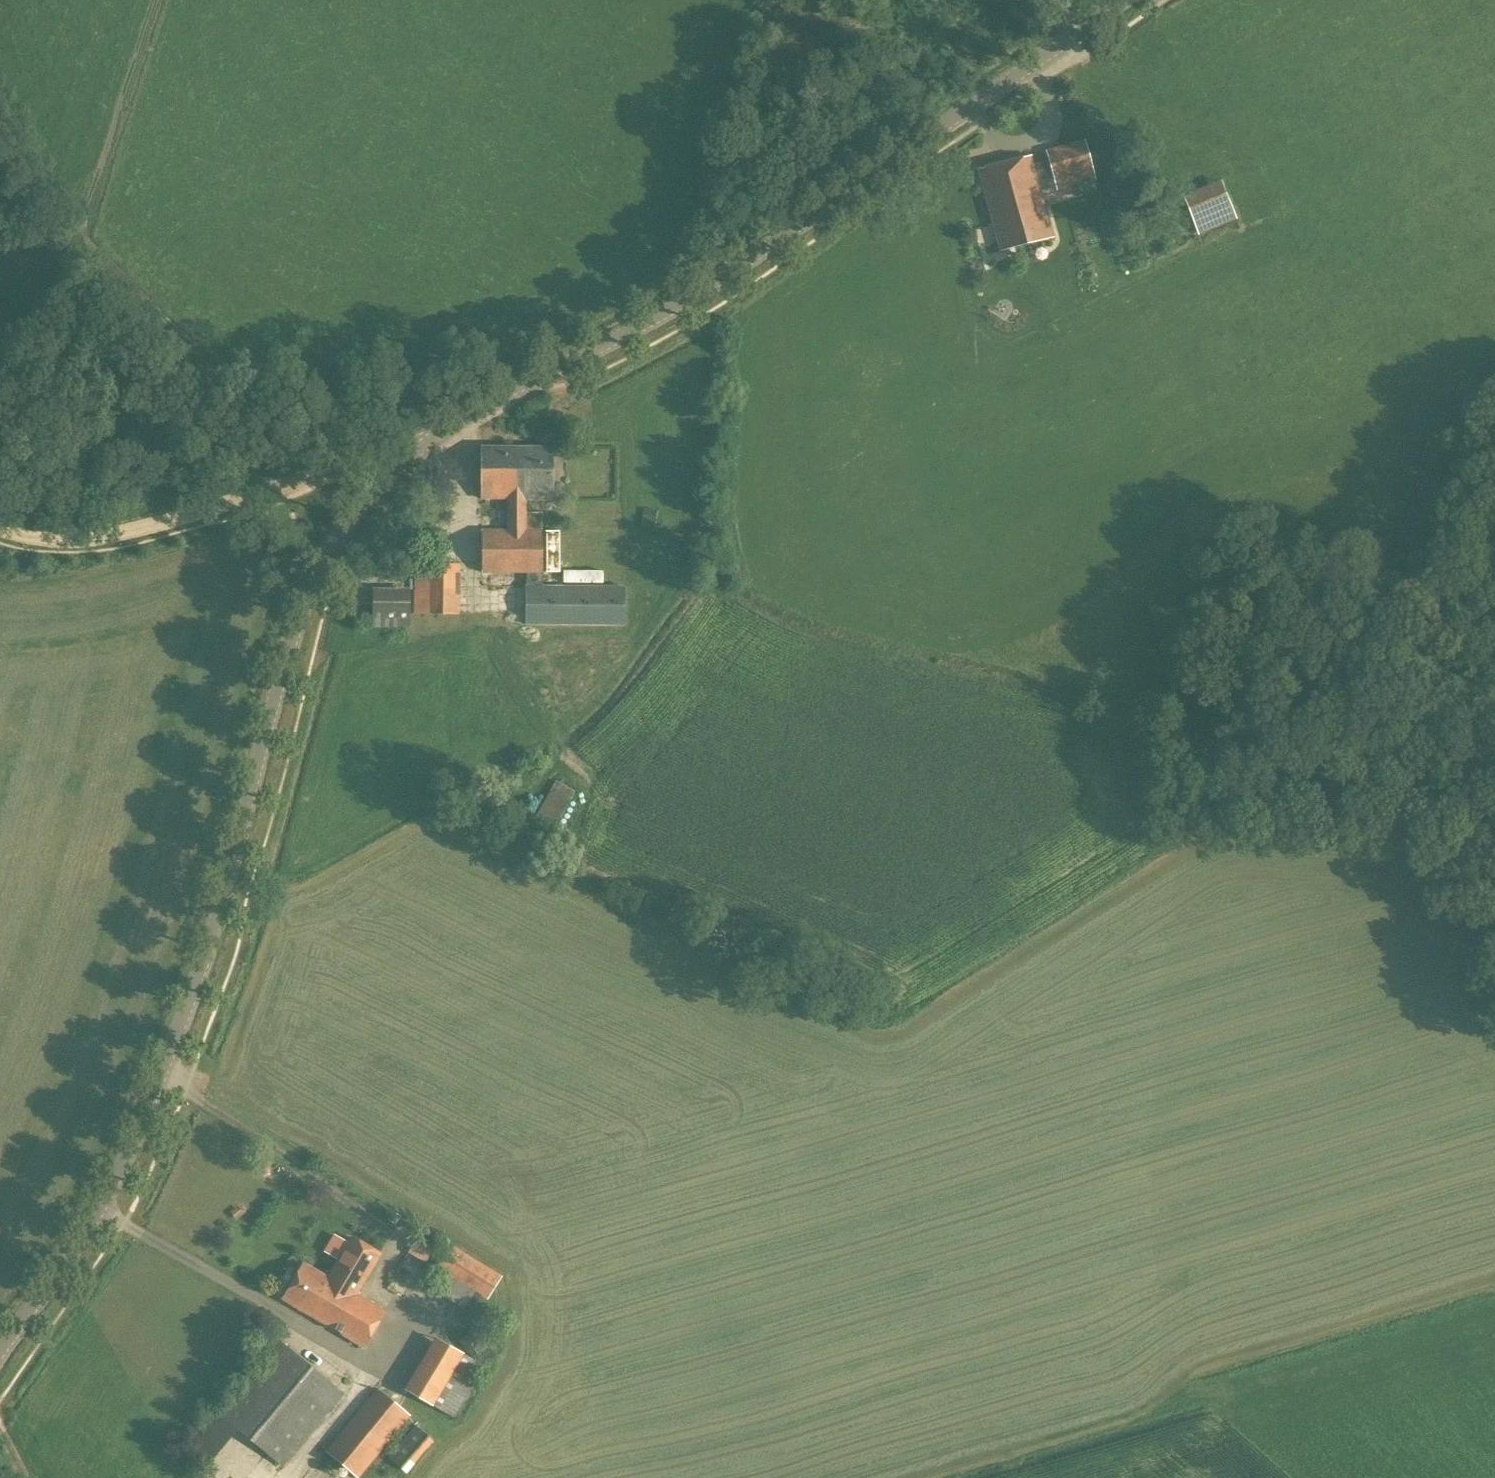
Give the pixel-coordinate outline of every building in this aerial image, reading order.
[(1056,188),(1057,192),(1096,181),(1085,141),(1045,151),(1048,162),(1033,165),(1041,192),(1056,188)] [(1033,165),(1031,157),(978,171),(1000,251),(1053,237),(1041,192),(1033,165)] [(1235,219),(1220,181),(1182,196),(1197,234),(1235,219)] [(552,447),(481,447),(481,499),(506,499),(506,529),(481,529),(481,574),(525,573),(525,585),(542,585),(542,515),(542,512),(526,512),(526,499),(552,499),(552,447)] [(459,564),(413,564),(414,614),(460,613),(459,564)] [(542,585),(525,585),(525,625),(625,626),(625,586),(542,585)] [(411,588),(372,588),(372,628),(411,628),(411,588)] [(556,781),(535,817),(555,828),(576,792),(556,781)] [(352,1237),(328,1278),(356,1295),(380,1254),(352,1237)] [(415,1238),(408,1252),(426,1262),(434,1247),(415,1238)] [(432,1289),(462,1307),(465,1305),(473,1310),(482,1295),(487,1299),(502,1275),(449,1243),(434,1267),(442,1272),(432,1289)] [(356,1295),(328,1278),(303,1264),(283,1298),(364,1346),(384,1311),(356,1295)] [(488,1345),(477,1328),(459,1339),(471,1357),(488,1345)] [(435,1336),(404,1389),(453,1417),(484,1365),(435,1336)] [(343,1393),(279,1339),(183,1454),(203,1471),(237,1430),(282,1467),(343,1393)] [(325,1450),(359,1477),(410,1414),(377,1386),(325,1450)] [(415,1425),(388,1457),(408,1474),(435,1441),(415,1425)]
